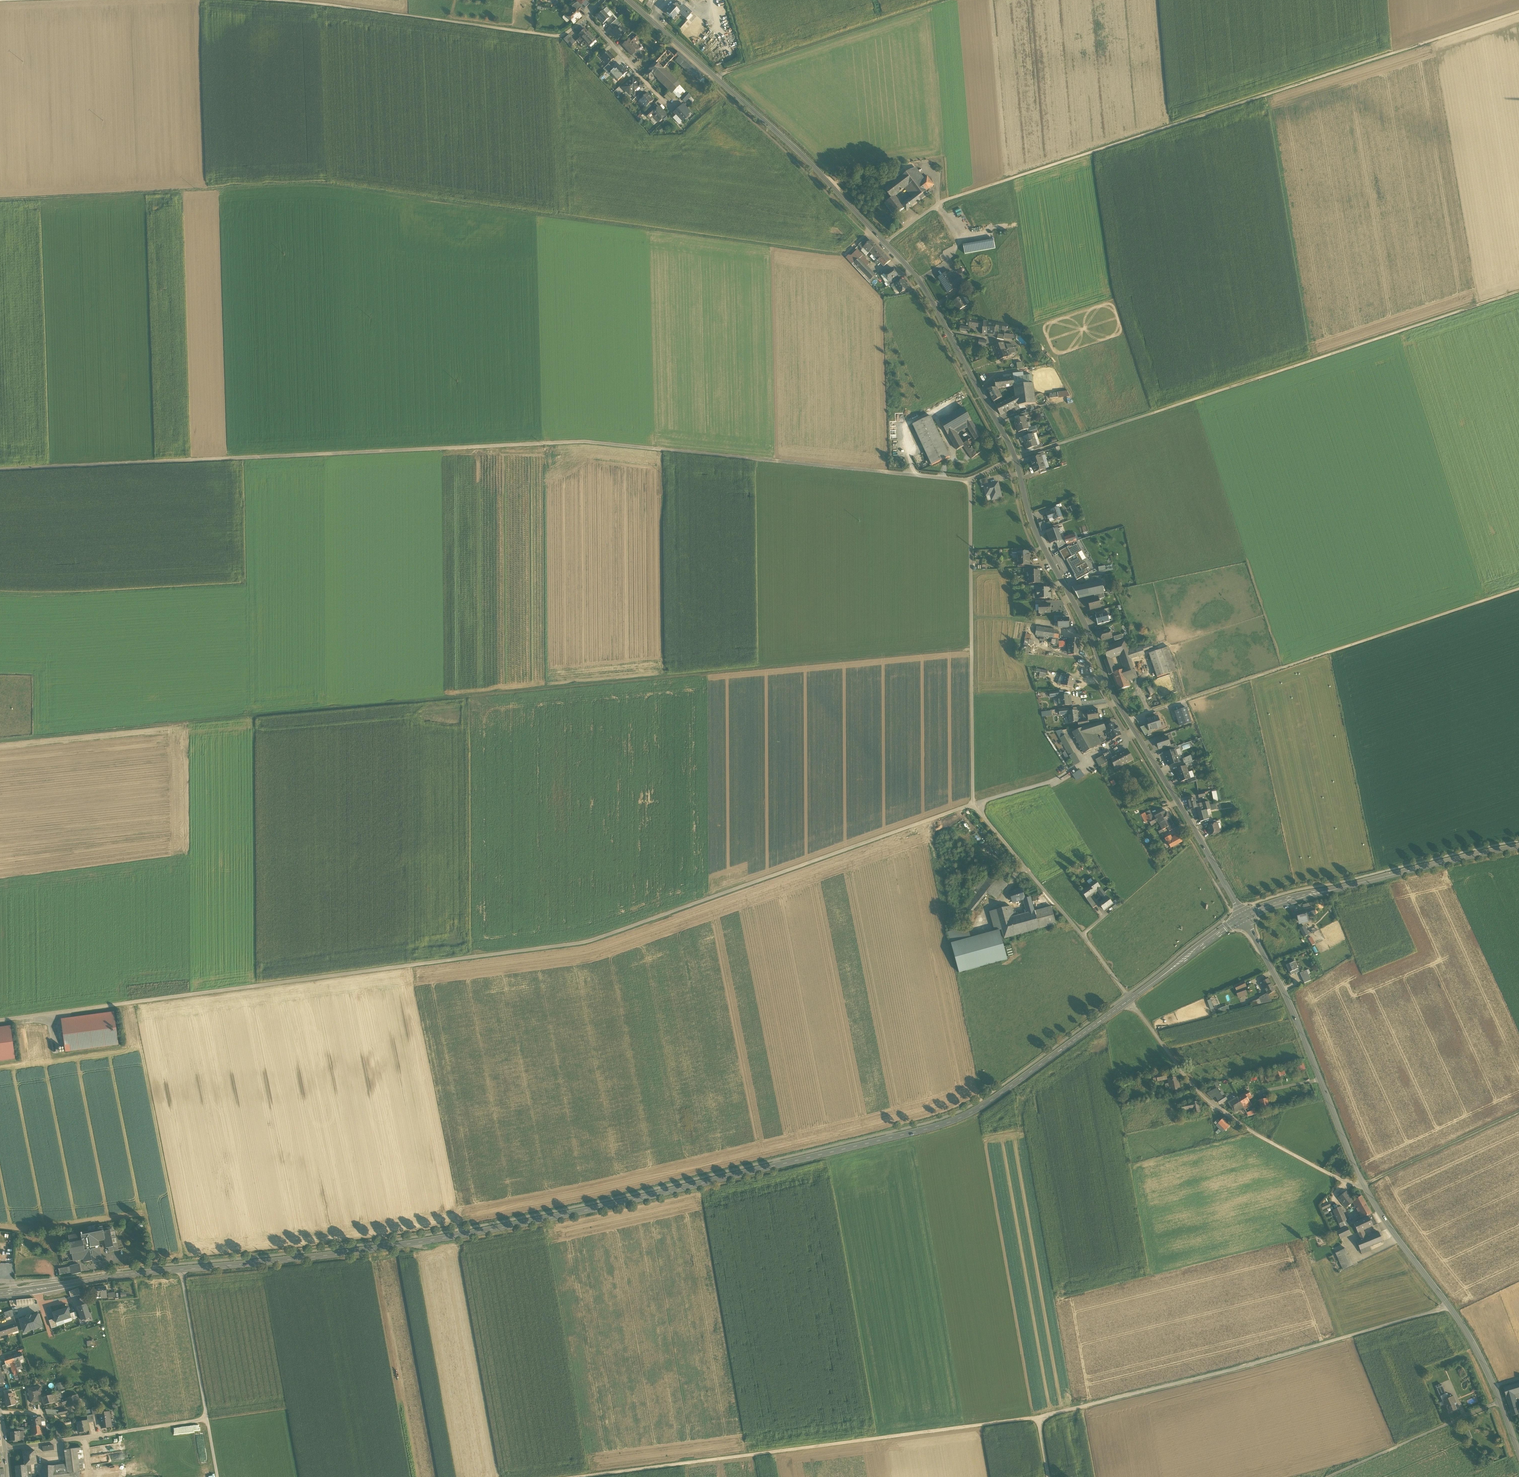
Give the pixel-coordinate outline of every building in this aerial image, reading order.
[(583,10),(585,8),(581,4),(578,1),(576,3),(581,8),(583,10)] [(573,9),(576,12),(581,8),(576,3),(571,7),(573,9)] [(686,19),(688,20),(692,16),(690,15),(692,13),(683,5),(682,6),(680,4),(675,4),(674,5),(673,5),(672,6),(679,12),(679,13),(686,19)] [(667,13),(673,19),(679,13),(679,12),(672,6),(671,5),(668,8),(670,9),(667,13)] [(573,9),(566,15),(570,19),(569,20),(570,20),(573,24),(581,17),(576,12),(573,9)] [(609,18),(606,15),(603,11),(597,17),(603,24),(606,21),(609,18)] [(606,21),(610,26),(616,20),(614,18),(612,19),(610,17),(609,18),(606,21)] [(616,20),(610,26),(614,30),(617,27),(617,28),(619,27),(616,24),(618,23),(616,20)] [(618,40),(624,35),(620,31),(617,28),(617,27),(614,30),(611,33),(614,36),(618,40)] [(585,41),(585,42),(592,36),(588,32),(588,33),(585,29),(579,35),(581,37),(585,41)] [(625,39),(627,41),(630,39),(634,36),(632,33),(625,39)] [(564,39),(570,47),(575,42),(569,35),(564,39)] [(596,41),(592,36),(585,42),(589,47),(590,46),(589,45),(595,40),(596,41)] [(632,56),(635,53),(638,50),(639,49),(634,44),(630,39),(627,41),(623,45),(632,56)] [(655,63),(662,70),(674,58),(673,57),(666,51),(655,63)] [(602,58),(608,65),(614,59),(607,52),(605,55),(602,58)] [(676,60),(684,67),(689,62),(681,55),(676,60)] [(657,78),(666,87),(673,80),(662,70),(655,63),(649,70),(654,76),(656,77),(655,77),(656,79),(657,78)] [(696,68),(692,64),(687,70),(700,81),(704,76),(696,68)] [(620,66),(615,71),(614,71),(616,73),(613,76),(618,81),(627,73),(620,66)] [(644,75),(649,81),(654,76),(649,70),(644,75)] [(633,94),(634,95),(639,90),(642,87),(639,84),(638,85),(632,79),(623,88),(627,93),(629,91),(630,91),(633,94)] [(669,90),(676,83),(673,80),(666,87),(669,90)] [(685,92),(676,83),(669,90),(670,91),(676,97),(679,99),(686,92),(685,92)] [(635,99),(637,96),(641,92),(639,90),(634,95),(633,94),(632,95),(635,99)] [(644,90),(641,92),(637,96),(641,100),(647,94),(644,90)] [(673,101),(676,97),(670,91),(664,97),(669,102),(672,100),(673,101)] [(639,102),(644,108),(653,100),(647,94),(641,100),(639,102)] [(681,98),(685,102),(689,98),(685,94),(681,98)] [(674,113),(677,116),(682,122),(685,120),(686,120),(688,118),(688,116),(687,115),(690,112),(682,104),(678,108),(678,109),(674,113)] [(659,122),(660,122),(662,121),(662,119),(666,116),(662,112),(663,111),(659,107),(654,112),(651,114),(650,113),(646,116),(648,119),(652,116),(653,116),(658,122),(658,121),(659,122)] [(643,114),(646,116),(650,113),(651,114),(654,112),(650,108),(643,114)] [(679,124),(682,122),(677,116),(674,119),(679,124)] [(916,168),(911,171),(926,191),(934,185),(928,177),(925,179),(916,168)] [(910,170),(902,176),(908,185),(916,195),(918,197),(926,191),(911,171),(910,170)] [(902,176),(885,190),(884,190),(891,198),(895,196),(908,185),(902,176)] [(929,194),(926,191),(918,197),(920,200),(929,194)] [(914,205),(920,200),(918,197),(916,195),(910,200),(914,205)] [(885,203),(894,216),(904,208),(902,205),(895,196),(891,198),(885,203)] [(910,208),(906,202),(902,205),(904,208),(907,211),(910,208)] [(963,245),(965,254),(996,249),(994,240),(963,245)] [(858,245),(862,250),(864,248),(867,245),(863,241),(858,245)] [(869,253),(870,252),(876,246),(871,241),(867,245),(864,248),(869,253)] [(876,246),(870,252),(872,255),(870,257),(878,266),(880,263),(884,267),(890,260),(882,251),(876,246)] [(854,259),(856,261),(859,259),(862,257),(863,256),(857,250),(851,256),(854,259)] [(861,260),(859,259),(856,261),(854,263),(870,280),(875,276),(861,261),(861,260)] [(852,264),(868,282),(870,280),(854,263),(852,264)] [(889,281),(894,278),(897,276),(893,268),(884,274),(889,281)] [(947,293),(948,293),(951,291),(956,288),(955,286),(959,284),(955,279),(952,281),(949,276),(951,274),(949,271),(945,273),(938,277),(938,278),(939,277),(942,282),(942,283),(948,293),(947,293)] [(955,279),(959,284),(964,281),(961,275),(955,279)] [(898,279),(896,281),(894,278),(889,281),(886,282),(888,285),(890,284),(892,287),(895,285),(899,282),(898,279)] [(895,285),(900,293),(907,288),(902,280),(899,282),(895,285)] [(953,302),(958,310),(967,305),(962,296),(953,302)] [(994,335),(995,330),(996,323),(987,322),(987,334),(994,335)] [(993,346),(996,353),(1006,349),(1004,345),(1003,343),(1002,343),(993,346)] [(1008,356),(1006,349),(996,353),(999,360),(1008,356)] [(1023,376),(1013,377),(1014,386),(1016,396),(1016,399),(1019,405),(1019,406),(1025,405),(1035,404),(1032,375),(1023,376)] [(1001,388),(1014,386),(1013,377),(1004,379),(1000,379),(1001,388)] [(1002,397),(997,388),(996,388),(987,389),(994,402),(1002,397)] [(998,409),(1000,415),(1013,408),(1016,407),(1019,405),(1016,399),(1016,396),(996,406),(998,409)] [(940,421),(947,434),(971,420),(964,407),(940,421)] [(913,424),(932,465),(950,457),(931,416),(913,424)] [(1015,424),(1016,426),(1026,423),(1024,417),(1020,418),(1016,419),(1014,420),(1015,423),(1015,424)] [(947,434),(949,438),(956,434),(956,433),(967,427),(975,439),(981,436),(971,420),(947,434)] [(1028,428),(1026,423),(1016,426),(1016,429),(1017,429),(1018,432),(1027,429),(1028,429),(1028,428)] [(1036,430),(1033,430),(1033,428),(1035,427),(1035,426),(1031,427),(1028,428),(1028,429),(1027,429),(1028,432),(1029,435),(1033,434),(1036,433),(1037,433),(1036,430)] [(1024,442),(1024,443),(1035,440),(1033,434),(1029,435),(1023,437),(1024,440),(1024,441),(1024,442)] [(962,444),(958,437),(952,441),(957,450),(963,446),(962,444)] [(963,446),(971,459),(981,452),(972,438),(962,444),(963,446)] [(1037,446),(1035,440),(1024,443),(1025,446),(1026,446),(1027,449),(1028,449),(1033,447),(1037,446)] [(1030,460),(1033,467),(1043,463),(1041,456),(1036,458),(1030,460)] [(1045,469),(1043,463),(1033,467),(1034,472),(1040,471),(1045,469)] [(984,486),(986,494),(990,493),(992,500),(1001,498),(998,483),(989,485),(984,486)] [(1053,518),(1054,520),(1062,517),(1059,508),(1051,510),(1051,512),(1047,514),(1049,519),(1053,518)] [(1053,529),(1046,532),(1051,543),(1057,541),(1057,542),(1061,541),(1061,540),(1059,534),(1057,529),(1054,530),(1053,529)] [(1064,538),(1066,544),(1076,541),(1074,534),(1064,538)] [(1057,542),(1059,548),(1065,544),(1066,544),(1064,538),(1061,540),(1061,541),(1057,542)] [(1072,570),(1074,570),(1077,567),(1079,566),(1084,563),(1082,561),(1078,553),(1082,551),(1078,544),(1077,544),(1072,547),(1072,546),(1070,547),(1069,546),(1068,546),(1066,547),(1071,557),(1073,556),(1075,555),(1077,559),(1075,560),(1071,562),(1069,558),(1066,560),(1072,570)] [(1066,547),(1059,551),(1064,561),(1066,560),(1069,558),(1071,557),(1066,547)] [(1066,560),(1074,575),(1076,574),(1074,570),(1072,570),(1066,560)] [(1084,563),(1079,566),(1082,571),(1080,572),(1077,567),(1074,570),(1076,574),(1074,575),(1077,580),(1089,573),(1087,568),(1088,567),(1085,562),(1084,563)] [(1101,582),(1086,585),(1088,596),(1094,595),(1103,593),(1104,593),(1101,582)] [(1078,599),(1088,596),(1086,585),(1072,588),(1078,599)] [(1037,592),(1035,594),(1037,595),(1037,598),(1050,598),(1050,589),(1043,589),(1038,589),(1038,592),(1037,592)] [(1088,600),(1090,610),(1101,607),(1098,599),(1098,598),(1095,598),(1088,600)] [(1040,611),(1040,613),(1050,613),(1050,608),(1050,607),(1050,605),(1049,604),(1044,604),(1039,604),(1039,605),(1040,611)] [(1110,622),(1109,621),(1108,617),(1107,614),(1107,612),(1105,613),(1096,615),(1095,615),(1097,625),(1110,622)] [(1069,618),(1058,618),(1055,618),(1055,623),(1058,623),(1058,628),(1069,627),(1069,618)] [(1035,635),(1052,638),(1054,638),(1059,638),(1058,632),(1054,629),(1054,632),(1048,631),(1048,629),(1036,627),(1035,635)] [(1100,632),(1102,641),(1112,638),(1110,632),(1111,631),(1111,630),(1108,628),(1107,629),(1106,630),(1100,632)] [(1068,647),(1070,647),(1079,648),(1080,640),(1069,639),(1068,647)] [(1119,656),(1123,654),(1129,652),(1128,650),(1125,640),(1103,648),(1107,659),(1107,660),(1110,659),(1119,656)] [(1137,651),(1139,656),(1144,655),(1142,651),(1151,648),(1149,644),(1136,648),(1137,651)] [(1079,655),(1079,648),(1070,647),(1069,654),(1079,655)] [(1151,659),(1157,678),(1177,671),(1169,647),(1149,654),(1151,659)] [(1129,652),(1131,659),(1139,656),(1136,648),(1128,650),(1129,652)] [(1123,654),(1119,656),(1123,665),(1132,663),(1131,659),(1126,661),(1123,654)] [(1121,670),(1123,677),(1126,676),(1127,677),(1136,673),(1132,663),(1123,665),(1124,669),(1121,670)] [(1107,667),(1109,675),(1112,674),(1112,673),(1116,672),(1113,665),(1112,666),(1107,667)] [(1112,674),(1118,690),(1130,686),(1128,681),(1127,677),(1126,676),(1123,677),(1121,670),(1116,672),(1112,673),(1112,674)] [(1062,674),(1061,674),(1057,684),(1058,684),(1062,685),(1064,676),(1064,674),(1065,675),(1065,674),(1062,673),(1062,674)] [(1062,685),(1072,688),(1075,678),(1072,677),(1064,676),(1062,685)] [(1151,686),(1147,687),(1147,688),(1150,695),(1156,693),(1153,685),(1151,686)] [(1059,705),(1059,706),(1071,705),(1070,696),(1064,697),(1063,697),(1058,698),(1059,705)] [(1175,712),(1180,726),(1191,722),(1186,708),(1175,712)] [(1088,719),(1088,721),(1089,721),(1099,720),(1097,709),(1087,710),(1087,713),(1088,719)] [(1069,714),(1070,722),(1078,721),(1077,711),(1069,712),(1068,712),(1069,714)] [(1157,716),(1146,720),(1148,725),(1150,731),(1161,727),(1157,716)] [(1083,728),(1088,736),(1096,733),(1105,729),(1105,728),(1102,722),(1082,727),(1083,728)] [(1105,729),(1112,740),(1120,735),(1118,731),(1119,731),(1117,726),(1116,727),(1114,723),(1105,728),(1105,729)] [(1150,731),(1148,725),(1140,727),(1145,735),(1148,734),(1149,736),(1151,735),(1150,731)] [(1084,753),(1095,748),(1088,736),(1083,728),(1073,733),(1084,753)] [(1056,731),(1060,739),(1064,736),(1061,730),(1056,731)] [(1098,739),(1096,733),(1088,736),(1095,748),(1101,744),(1098,739)] [(1074,754),(1064,736),(1060,739),(1070,756),(1074,754)] [(1167,737),(1156,740),(1159,749),(1167,746),(1170,745),(1167,737)] [(1164,753),(1166,760),(1177,756),(1175,750),(1170,751),(1164,753)] [(1103,755),(1104,755),(1096,759),(1100,766),(1107,762),(1106,760),(1110,758),(1112,757),(1109,751),(1103,755)] [(1110,758),(1115,768),(1133,759),(1128,751),(1125,753),(1124,751),(1112,757),(1110,758)] [(1074,754),(1070,756),(1075,765),(1079,762),(1074,754)] [(1191,755),(1182,759),(1184,764),(1193,761),(1191,755)] [(1178,759),(1177,756),(1166,760),(1168,766),(1179,762),(1178,759)] [(1175,770),(1177,776),(1188,772),(1186,767),(1186,766),(1185,767),(1175,770)] [(1073,775),(1077,781),(1083,776),(1080,771),(1073,775)] [(1190,779),(1190,778),(1188,772),(1177,776),(1179,782),(1187,780),(1190,779)] [(1190,809),(1197,807),(1196,805),(1195,798),(1188,800),(1190,809)] [(1208,810),(1211,810),(1209,805),(1209,804),(1208,802),(1202,803),(1202,806),(1204,811),(1206,810),(1206,811),(1208,810)] [(1204,811),(1202,806),(1197,807),(1200,821),(1208,819),(1207,816),(1206,811),(1206,810),(1204,811)] [(1158,823),(1159,824),(1163,822),(1170,819),(1166,811),(1155,817),(1158,823)] [(1146,817),(1150,827),(1158,823),(1155,817),(1153,818),(1152,814),(1146,817)] [(1162,830),(1168,827),(1173,825),(1170,819),(1163,822),(1159,824),(1162,830)] [(1209,829),(1210,835),(1219,832),(1220,831),(1219,828),(1217,827),(1216,824),(1210,825),(1209,826),(1210,829),(1209,829)] [(1165,838),(1171,848),(1182,842),(1178,835),(1171,839),(1170,836),(1165,838)] [(992,872),(986,879),(974,895),(962,911),(967,911),(972,912),(983,899),(981,898),(986,892),(996,898),(1008,884),(992,872)] [(970,891),(974,895),(986,879),(984,875),(970,891)] [(1095,893),(1097,891),(1096,889),(1100,887),(1095,880),(1093,882),(1089,884),(1090,886),(1095,892),(1095,893)] [(1082,892),(1086,898),(1090,896),(1095,892),(1090,886),(1082,892)] [(1097,891),(1104,899),(1107,897),(1100,887),(1096,889),(1097,891)] [(1013,903),(1017,901),(1023,899),(1025,899),(1022,889),(1009,892),(1013,903)] [(1093,908),(1096,905),(1090,896),(1086,898),(1093,908)] [(1010,906),(996,910),(989,912),(995,931),(951,943),(959,973),(1008,959),(1003,941),(999,930),(1002,929),(1004,938),(1039,929),(1056,924),(1051,906),(1035,911),(1034,910),(1031,897),(1025,899),(1023,899),(1024,903),(1027,912),(1027,913),(1015,916),(1012,908),(1011,907),(1010,906)] [(1113,904),(1107,897),(1104,899),(1099,903),(1104,910),(1113,904)] [(1311,909),(1304,910),(1296,912),(1298,919),(1298,920),(1299,919),(1300,921),(1300,923),(1307,921),(1307,920),(1306,917),(1306,916),(1313,914),(1313,913),(1312,909),(1311,909)] [(948,932),(951,943),(970,937),(967,927),(948,932)] [(1300,929),(1304,937),(1308,935),(1304,927),(1300,929)] [(1286,965),(1290,972),(1298,968),(1295,962),(1286,965)] [(1310,980),(1306,970),(1300,973),(1304,983),(1310,980)] [(1261,982),(1264,988),(1271,984),(1268,979),(1261,982)] [(1244,987),(1246,986),(1243,981),(1234,984),(1236,990),(1244,987)] [(1271,984),(1264,988),(1267,994),(1268,995),(1275,991),(1271,984)] [(1236,990),(1238,998),(1246,995),(1244,987),(1236,990)] [(1259,999),(1262,1003),(1271,1001),(1268,995),(1267,994),(1259,999)] [(63,1034),(66,1052),(118,1045),(114,1012),(65,1019),(67,1034),(63,1034)] [(15,1059),(10,1026),(0,1027),(0,1061),(15,1059)] [(1156,1075),(1157,1081),(1167,1079),(1166,1073),(1156,1075)] [(1168,1079),(1171,1091),(1180,1089),(1177,1077),(1168,1079)] [(1217,1100),(1222,1097),(1220,1093),(1217,1088),(1207,1093),(1212,1099),(1215,1097),(1217,1100)] [(1250,1102),(1248,1100),(1247,1098),(1248,1097),(1251,1095),(1248,1091),(1237,1098),(1243,1106),(1250,1102)] [(1217,1100),(1220,1104),(1227,1100),(1224,1095),(1222,1097),(1217,1100)] [(1234,1112),(1243,1107),(1243,1106),(1237,1098),(1229,1103),(1234,1112)] [(1260,1100),(1261,1108),(1269,1107),(1267,1099),(1260,1100)] [(1192,1109),(1192,1113),(1201,1112),(1199,1101),(1190,1103),(1192,1109)] [(1180,1105),(1181,1111),(1192,1109),(1190,1103),(1180,1105)] [(1218,1123),(1225,1130),(1230,1126),(1223,1119),(1220,1121),(1218,1123)] [(1225,1130),(1218,1123),(1216,1125),(1223,1132),(1225,1130)] [(1344,1206),(1346,1208),(1353,1202),(1354,1201),(1346,1192),(1338,1198),(1344,1206)] [(1353,1202),(1361,1216),(1350,1221),(1351,1224),(1362,1218),(1371,1213),(1361,1196),(1354,1201),(1353,1202)] [(1333,1211),(1339,1224),(1346,1220),(1341,1207),(1333,1211)] [(1354,1223),(1358,1232),(1363,1230),(1372,1226),(1368,1217),(1354,1223)] [(1339,1224),(1341,1229),(1351,1224),(1350,1221),(1349,1219),(1346,1220),(1339,1224)] [(105,1229),(105,1231),(110,1231),(113,1247),(117,1246),(114,1230),(112,1230),(112,1227),(105,1229)] [(1347,1227),(1337,1232),(1340,1239),(1350,1234),(1347,1227)] [(1363,1230),(1358,1232),(1357,1233),(1360,1240),(1367,1237),(1363,1230)] [(107,1240),(105,1231),(89,1235),(91,1247),(99,1246),(98,1243),(98,1241),(105,1240),(105,1242),(106,1242),(106,1241),(107,1240)] [(101,1257),(99,1246),(91,1247),(89,1235),(88,1232),(68,1236),(70,1243),(69,1244),(71,1254),(72,1254),(73,1261),(83,1259),(84,1262),(92,1261),(91,1255),(93,1255),(93,1256),(96,1258),(101,1257)] [(1375,1234),(1367,1237),(1360,1240),(1356,1241),(1360,1251),(1370,1247),(1383,1241),(1379,1233),(1375,1234)] [(1335,1253),(1339,1260),(1349,1255),(1345,1248),(1335,1253)] [(1339,1260),(1343,1269),(1353,1265),(1351,1261),(1349,1255),(1339,1260)] [(70,1266),(70,1267),(71,1272),(72,1275),(81,1273),(79,1264),(70,1266)] [(97,1288),(97,1295),(106,1295),(106,1287),(97,1288)] [(78,1288),(69,1292),(71,1297),(80,1294),(78,1288)] [(79,1307),(80,1311),(79,1311),(81,1320),(89,1318),(88,1314),(89,1314),(86,1305),(79,1307)] [(68,1308),(60,1310),(64,1321),(64,1320),(71,1318),(70,1314),(68,1308)] [(64,1320),(64,1321),(60,1310),(53,1313),(55,1319),(56,1323),(57,1326),(65,1324),(64,1320)] [(27,1318),(20,1320),(23,1331),(26,1330),(27,1332),(39,1327),(39,1326),(42,1325),(38,1314),(31,1316),(31,1315),(26,1317),(27,1318)] [(55,1319),(49,1321),(51,1328),(57,1326),(56,1323),(55,1319)] [(6,1333),(7,1334),(18,1330),(16,1323),(0,1328),(0,1335),(6,1333)] [(13,1356),(15,1362),(18,1361),(20,1360),(23,1359),(22,1353),(13,1356)] [(17,1370),(16,1365),(15,1362),(13,1356),(4,1359),(6,1365),(10,1363),(13,1372),(18,1371),(17,1370)] [(62,1381),(56,1383),(58,1390),(65,1388),(62,1381)] [(1518,1392),(1518,1383),(1504,1388),(1506,1396),(1514,1394),(1518,1392)] [(29,1389),(31,1403),(39,1401),(37,1394),(42,1393),(41,1387),(29,1389)] [(1445,1394),(1442,1387),(1437,1389),(1440,1396),(1445,1394)] [(5,1402),(7,1407),(15,1404),(12,1393),(10,1394),(5,1395),(7,1402),(5,1402)] [(42,1397),(45,1405),(55,1402),(53,1395),(53,1394),(43,1397),(42,1397)] [(67,1402),(69,1406),(80,1402),(77,1395),(62,1400),(63,1404),(66,1403),(66,1402),(67,1402)] [(1451,1397),(1448,1398),(1447,1399),(1443,1401),(1444,1405),(1446,1404),(1449,1412),(1456,1409),(1454,1403),(1456,1402),(1453,1396),(1451,1397)] [(1466,1400),(1469,1405),(1477,1401),(1475,1396),(1466,1400)] [(1518,1408),(1515,1398),(1508,1400),(1511,1410),(1518,1408)] [(1518,1414),(1518,1413),(1518,1410),(1518,1408),(1511,1410),(1512,1416),(1517,1414),(1518,1414)] [(100,1413),(102,1427),(111,1426),(109,1412),(100,1413)] [(31,1427),(42,1425),(41,1418),(41,1416),(30,1418),(31,1427)] [(79,1431),(79,1432),(89,1430),(87,1420),(77,1423),(78,1427),(80,1426),(81,1431),(79,1431)] [(43,1434),(42,1425),(31,1427),(32,1435),(43,1434)] [(11,1441),(19,1441),(19,1432),(17,1432),(11,1432),(11,1441)] [(119,1443),(104,1447),(106,1453),(121,1449),(119,1443)] [(80,1469),(77,1448),(65,1450),(67,1464),(54,1466),(55,1476),(81,1476),(80,1469)] [(82,1448),(77,1448),(80,1469),(85,1468),(82,1448)] [(25,1465),(25,1466),(27,1465),(30,1465),(37,1464),(35,1450),(23,1452),(25,1465)] [(31,1475),(28,1476),(27,1465),(25,1466),(25,1465),(16,1466),(16,1476),(31,1476),(31,1475)] [(54,1466),(43,1466),(43,1476),(55,1476),(54,1466)]
